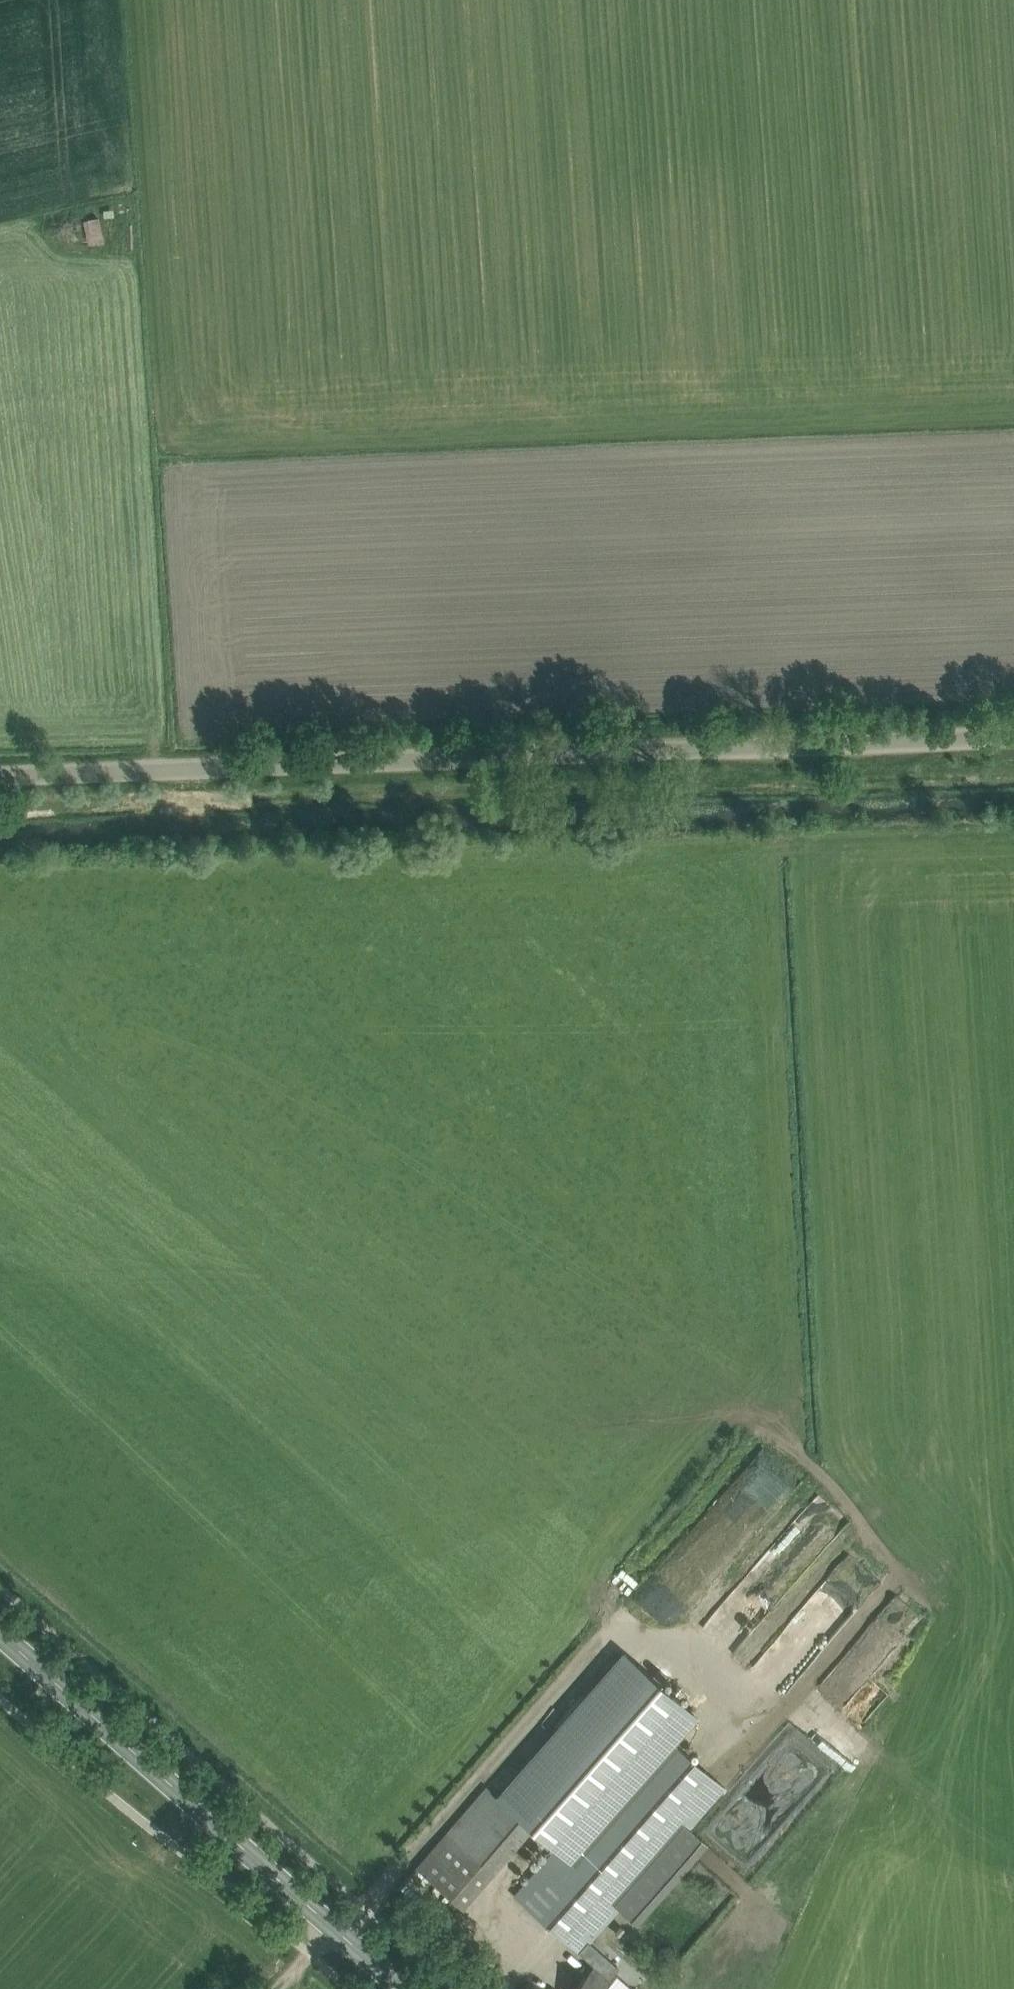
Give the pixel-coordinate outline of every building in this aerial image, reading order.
[(848,1553),(801,1609),(834,1637),(881,1581),(848,1553)] [(623,1654),(498,1797),(531,1828),(555,1849),(515,1895),(579,1952),(588,1941),(723,1787),(658,1732),(682,1705),(623,1654)] [(486,1787),(458,1819),(416,1867),(462,1907),(531,1828),(498,1797),(486,1787)] [(604,1985),(609,1978),(618,1967),(588,1941),(579,1952),(594,1965),(573,1988),(609,1988),(604,1985)]
